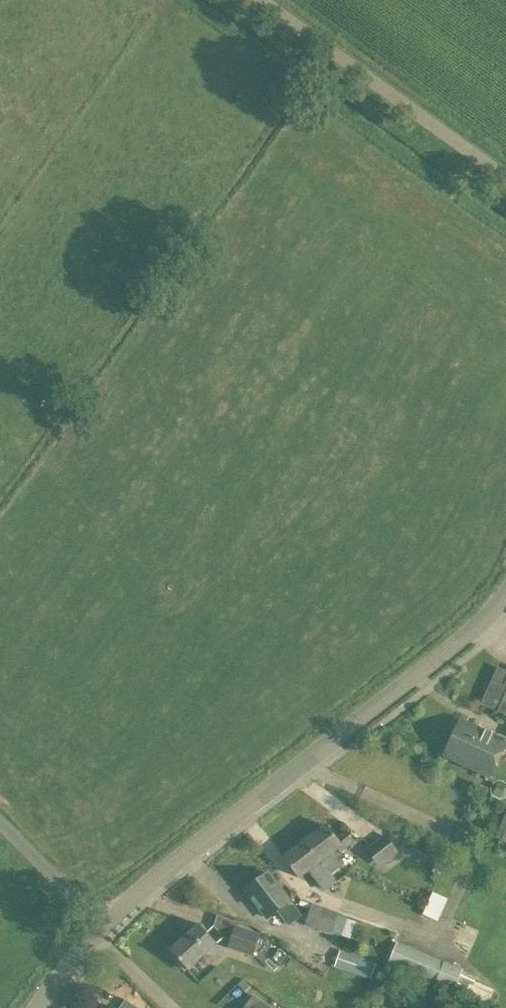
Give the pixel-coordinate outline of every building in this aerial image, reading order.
[(502,669),(498,676),(495,674),(481,704),(505,716),(505,671),(502,669)] [(505,747),(505,740),(463,719),(445,755),(491,778),(505,747)] [(494,837),(505,842),(505,811),(494,837)] [(328,870),(331,875),(343,867),(334,854),(339,850),(342,853),(357,842),(350,831),(339,839),(330,826),(308,840),(322,862),(328,871),(328,870)] [(379,868),(399,853),(384,834),(365,849),(379,868)] [(300,877),(322,862),(308,840),(286,856),(300,877)] [(436,860),(438,855),(408,842),(406,847),(436,860)] [(442,869),(446,860),(438,856),(434,866),(442,869)] [(268,871),(243,890),(266,920),(277,911),(288,926),(302,916),(291,901),(268,871)] [(430,892),(423,915),(437,919),(445,896),(430,892)] [(341,935),(347,918),(338,915),(339,914),(312,904),(304,925),(331,935),(331,932),(341,935)] [(189,968),(218,943),(200,922),(171,947),(189,968)] [(253,957),(261,934),(235,925),(227,948),(253,957)] [(451,998),(463,969),(396,942),(388,964),(419,976),(418,980),(433,986),(432,990),(451,998)] [(354,974),(360,958),(340,951),(334,967),(354,974)] [(360,958),(354,974),(371,980),(376,963),(360,958)] [(486,1007),(493,990),(470,980),(462,997),(486,1007)] [(390,990),(384,995),(386,1004),(394,1006),(400,1000),(398,992),(390,990)] [(253,995),(243,1007),(271,1007),(253,995)] [(127,998),(121,1007),(141,1007),(127,998)]
